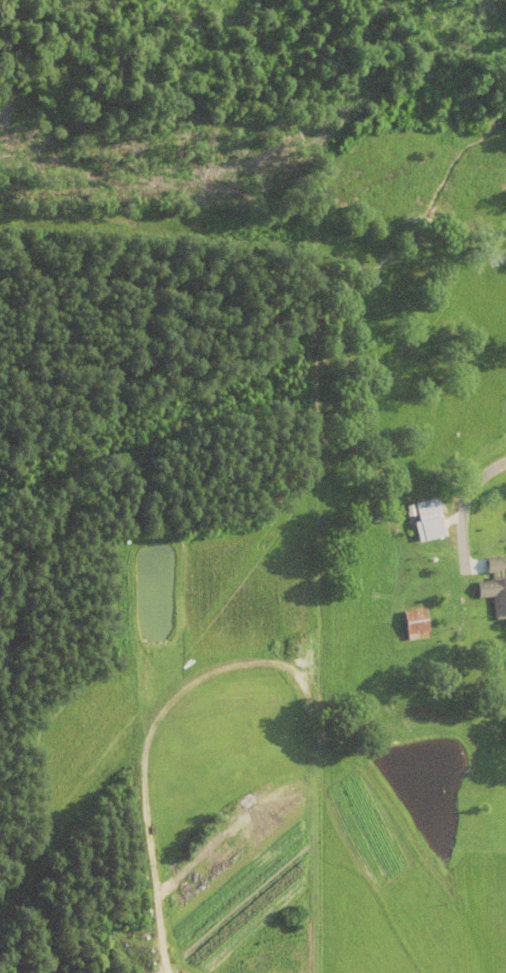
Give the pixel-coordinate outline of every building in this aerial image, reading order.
[(447,539),(439,500),(416,504),(420,524),(415,525),(419,545),(447,539)] [(504,578),(503,560),(488,561),(489,579),(478,580),(479,600),(494,599),(495,622),(505,621),(505,578),(504,578)] [(429,640),(428,611),(406,613),(407,641),(429,640)]
